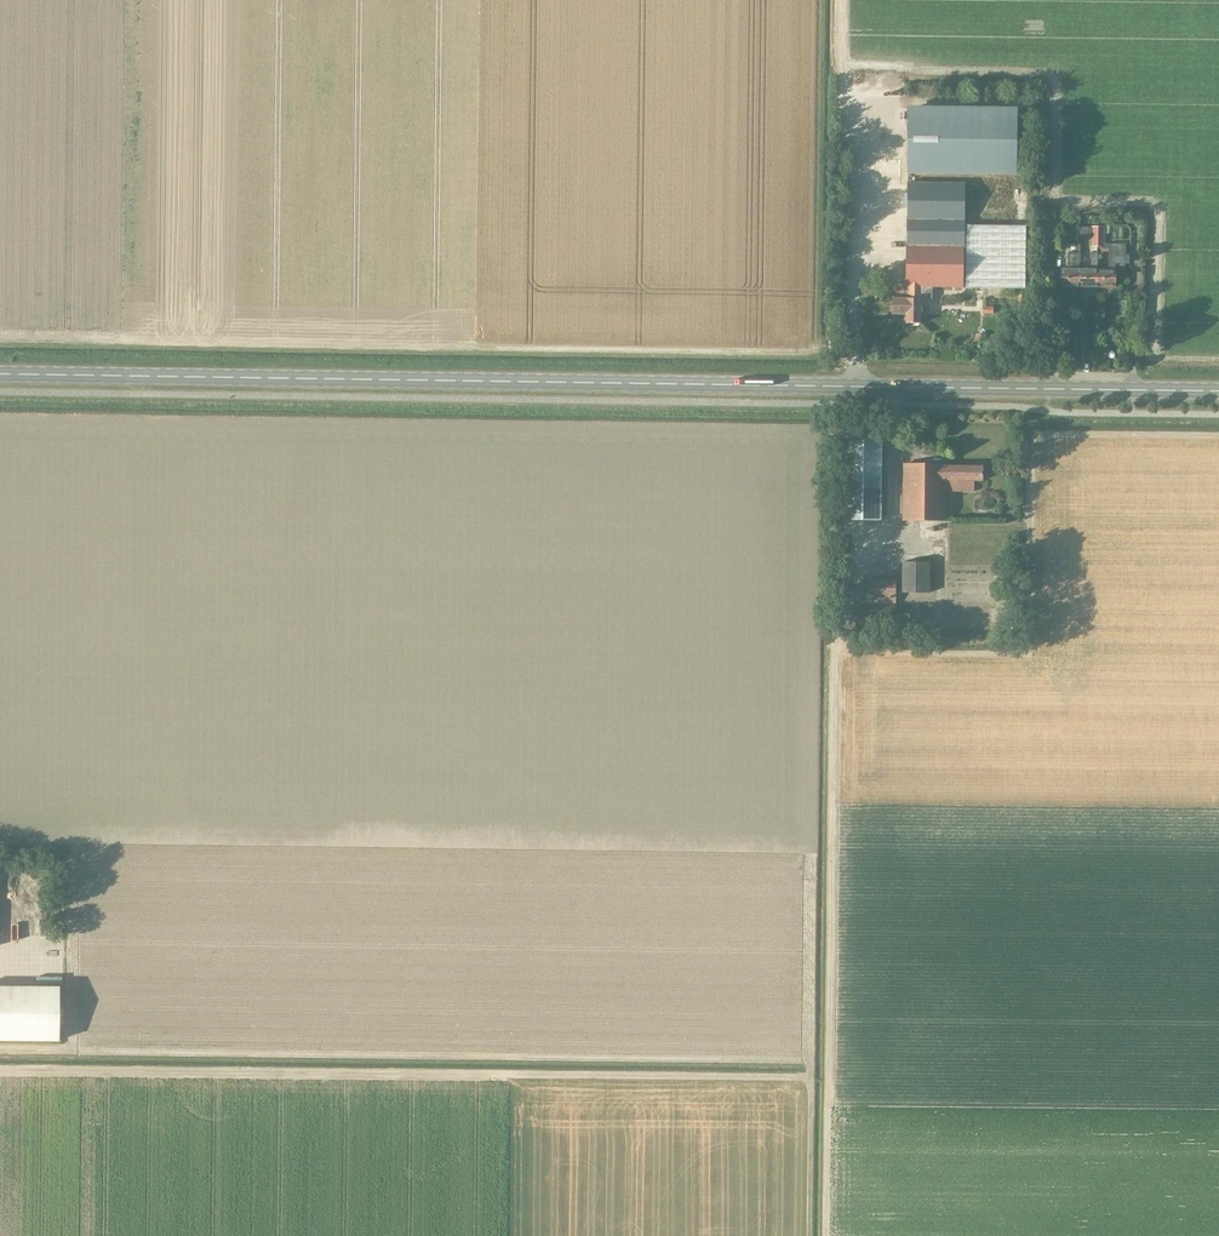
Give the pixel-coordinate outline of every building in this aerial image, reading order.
[(908,109),(908,171),(1017,172),(1017,111),(908,109)] [(1025,289),(1026,226),(965,225),(965,183),(908,183),(906,286),(907,286),(907,293),(904,296),(904,298),(892,298),(892,314),(906,314),(906,323),(920,323),(921,298),(923,298),(923,286),(962,287),(962,288),(1025,289)] [(1056,236),(1056,218),(1046,218),(1045,236),(1056,236)] [(1091,246),(1103,246),(1103,226),(1091,226),(1091,246)] [(1096,269),(1096,288),(1114,288),(1114,256),(1124,256),(1124,245),(1108,244),(1108,269),(1096,269)] [(1079,268),(1078,268),(1079,252),(1067,252),(1067,268),(1060,268),(1060,287),(1078,287),(1079,268)] [(1096,288),(1096,269),(1097,252),(1089,252),(1089,269),(1079,268),(1078,287),(1096,288)] [(891,273),(881,272),(881,288),(891,288),(891,273)] [(882,435),(845,434),(844,520),(881,520),(882,435)] [(958,465),(946,465),(946,464),(904,464),(903,520),(945,520),(946,484),(957,484),(957,481),(982,481),(983,465),(958,465)] [(902,592),(911,592),(930,593),(930,562),(911,562),(902,562),(902,592)] [(895,603),(896,579),(866,579),(865,603),(895,603)] [(9,977),(23,977),(23,970),(9,969),(9,977)] [(0,987),(0,1041),(57,1041),(58,988),(0,987)]
